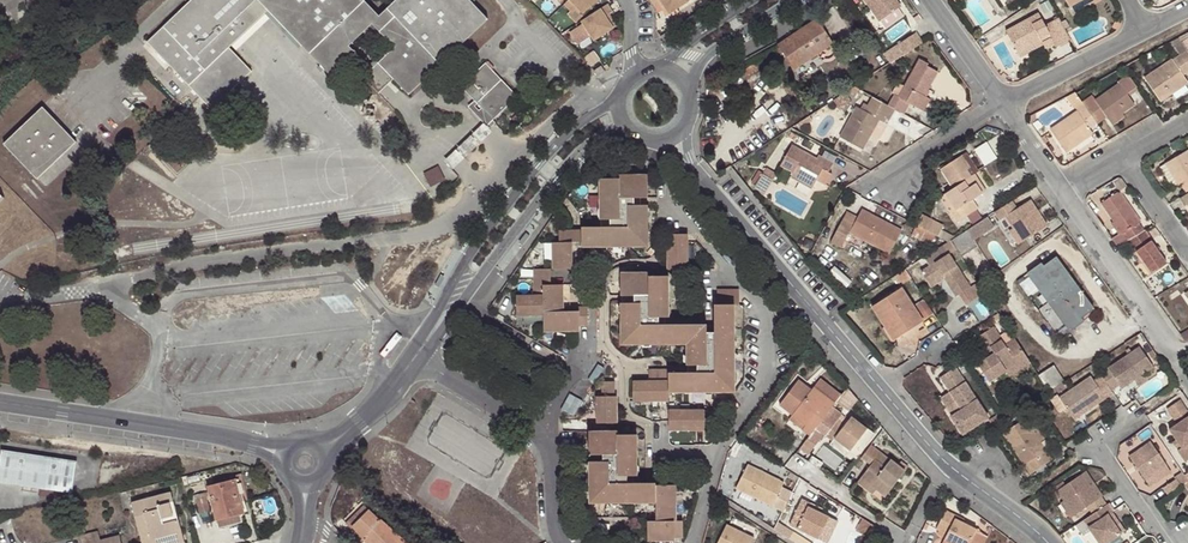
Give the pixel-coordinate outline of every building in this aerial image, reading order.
[(27,19),(54,3),(52,0),(0,0),(0,32),(27,19)] [(148,42),(211,109),(251,71),(228,48),(232,45),(265,13),(268,10),(332,77),(357,54),(349,46),(371,25),(394,48),(378,63),(409,94),(487,20),(469,0),(396,0),(380,16),(364,0),(191,0),(148,42)] [(570,11),(575,6),(584,14),(598,0),(568,0),(564,4),(570,11)] [(654,6),(658,3),(661,1),(670,14),(689,1),(688,0),(650,0),(654,6)] [(880,21),(901,7),(896,0),(864,0),(880,21)] [(666,16),(670,14),(661,1),(658,3),(666,16)] [(608,3),(582,21),(594,40),(613,28),(606,16),(610,14),(614,12),(608,3)] [(575,6),(570,11),(568,14),(576,22),(584,14),(575,6)] [(265,13),(232,45),(236,50),(269,19),(265,13)] [(1056,46),(1071,39),(1059,17),(1044,24),(1038,13),(1006,31),(1018,54),(1041,41),(1045,48),(1054,43),(1056,46)] [(617,25),(610,14),(606,16),(613,28),(617,25)] [(832,43),(817,20),(782,43),(777,45),(793,70),(832,43)] [(594,40),(582,21),(575,25),(588,44),(594,40)] [(897,45),(904,55),(923,42),(916,32),(897,45)] [(1180,42),(1187,54),(1187,36),(1180,42)] [(1180,42),(1173,47),(1179,55),(1144,79),(1159,101),(1171,93),(1183,84),(1186,81),(1182,75),(1187,71),(1187,54),(1180,42)] [(767,63),(762,54),(737,67),(742,76),(767,63)] [(894,109),(903,114),(909,104),(919,109),(926,98),(921,95),(924,90),(926,91),(937,72),(926,66),(927,64),(918,59),(898,97),(893,95),(887,106),(894,109)] [(468,107),(484,123),(486,126),(517,97),(485,63),(461,87),(474,102),(468,107)] [(601,66),(593,71),(597,76),(605,71),(601,66)] [(1135,87),(1127,75),(1117,82),(1118,84),(1095,100),(1092,95),(1081,103),(1090,116),(1100,109),(1106,117),(1109,121),(1122,113),(1133,105),(1126,94),(1135,87)] [(1183,84),(1171,93),(1176,98),(1187,90),(1183,84)] [(858,90),(854,88),(845,93),(855,97),(858,90)] [(1136,103),(1144,101),(1141,89),(1133,91),(1136,103)] [(1074,93),(1066,97),(1073,107),(1080,102),(1075,94),(1074,93)] [(889,120),(894,109),(887,106),(871,97),(867,105),(863,103),(860,109),(856,107),(840,137),(863,149),(870,135),(878,120),(883,123),(886,118),(889,120)] [(926,98),(919,109),(923,111),(929,99),(926,98)] [(1081,103),(1080,102),(1073,107),(1077,111),(1050,130),(1065,152),(1092,133),(1089,128),(1096,124),(1090,116),(1081,103)] [(42,107),(4,144),(37,179),(75,142),(42,107)] [(1096,124),(1096,125),(1106,117),(1100,109),(1090,116),(1096,124)] [(1124,117),(1122,113),(1109,121),(1111,125),(1124,117)] [(878,120),(870,135),(875,137),(883,123),(878,120)] [(486,126),(484,123),(444,160),(453,169),(492,132),(486,126)] [(990,140),(977,148),(987,164),(1001,156),(990,140)] [(817,160),(791,146),(781,166),(793,173),(791,178),(812,189),(822,169),(828,172),(832,164),(819,157),(817,160)] [(1163,164),(1175,186),(1178,185),(1184,193),(1187,191),(1187,154),(1186,150),(1163,164)] [(959,157),(967,170),(970,168),(962,155),(959,157)] [(972,176),(971,175),(967,170),(959,157),(940,170),(952,189),(972,176)] [(1175,186),(1163,164),(1158,167),(1171,189),(1175,186)] [(438,166),(364,203),(372,217),(445,180),(438,166)] [(775,173),(765,168),(753,187),(762,195),(775,173)] [(975,174),(972,176),(982,193),(985,191),(975,174)] [(582,228),(582,231),(582,243),(582,247),(648,248),(648,206),(640,206),(640,202),(640,198),(648,198),(648,176),(619,176),(619,180),(599,180),(600,228),(582,228)] [(982,193),(972,176),(952,189),(943,195),(954,211),(949,214),(955,223),(977,209),(972,200),(982,193)] [(1178,198),(1184,207),(1187,205),(1187,207),(1187,192),(1178,198)] [(1120,233),(1111,239),(1117,247),(1127,241),(1143,230),(1117,193),(1100,204),(1120,233)] [(943,195),(939,198),(949,214),(954,211),(943,195)] [(1021,207),(1016,199),(998,210),(1004,219),(1010,215),(1017,226),(1026,240),(1051,224),(1034,198),(1021,207)] [(901,231),(861,210),(853,224),(842,219),(830,243),(841,248),(849,233),(889,254),(901,231)] [(922,215),(917,225),(923,229),(925,230),(930,220),(922,215)] [(937,236),(942,226),(930,220),(925,230),(935,235),(937,236)] [(1022,243),(1026,240),(1017,226),(1013,229),(1022,243)] [(925,230),(923,229),(917,239),(929,245),(935,235),(925,230)] [(1143,230),(1127,241),(1150,274),(1166,263),(1143,230)] [(572,243),(572,231),(559,232),(560,244),(553,244),(553,270),(572,270),(572,243)] [(582,243),(582,231),(572,231),(572,243),(582,243)] [(976,246),(966,231),(950,241),(959,256),(976,246)] [(688,270),(688,236),(668,236),(668,271),(688,270)] [(943,246),(923,258),(928,267),(920,272),(928,284),(942,275),(944,279),(955,296),(969,287),(943,246)] [(1026,274),(1033,282),(1035,281),(1051,302),(1064,321),(1062,323),(1068,331),(1078,324),(1076,321),(1092,309),(1055,258),(1039,270),(1037,267),(1026,274)] [(543,296),(563,296),(563,286),(551,286),(551,270),(533,271),(533,287),(543,286),(543,296)] [(686,345),(686,325),(667,325),(667,321),(667,318),(669,317),(668,276),(650,276),(650,273),(620,274),(620,297),(622,297),(622,304),(621,304),(621,346),(686,345)] [(942,275),(928,284),(930,288),(944,279),(942,275)] [(1035,281),(1033,282),(1032,283),(1047,304),(1051,302),(1035,281)] [(543,286),(533,287),(533,297),(543,296),(543,286)] [(901,288),(879,302),(893,326),(887,329),(893,339),(921,321),(901,288)] [(739,305),(738,291),(717,290),(717,305),(714,305),(714,327),(711,327),(707,327),(707,325),(686,325),(686,345),(686,374),(669,374),(669,393),(734,392),(734,306),(739,305)] [(543,296),(533,297),(517,297),(518,316),(543,315),(564,315),(564,309),(563,296),(543,296)] [(893,326),(879,302),(872,307),(887,329),(893,326)] [(979,318),(992,311),(987,302),(974,309),(979,318)] [(1051,302),(1047,304),(1061,323),(1062,323),(1064,321),(1051,302)] [(564,315),(543,315),(544,333),(581,332),(580,327),(588,327),(588,309),(580,309),(580,314),(564,315)] [(977,366),(985,378),(1023,354),(1014,341),(1004,347),(992,328),(976,339),(982,348),(987,345),(994,355),(989,358),(977,366)] [(982,348),(989,358),(994,355),(987,345),(982,348)] [(1140,347),(1100,374),(1101,377),(1111,391),(1119,385),(1122,389),(1153,367),(1140,347)] [(1023,354),(985,378),(988,382),(1004,372),(1015,364),(1014,361),(1024,355),(1023,354)] [(1015,364),(1004,372),(1007,376),(1029,363),(1024,355),(1014,361),(1015,364)] [(1047,393),(1063,382),(1053,366),(1037,377),(1047,393)] [(939,378),(949,392),(960,410),(950,417),(962,434),(987,418),(955,368),(939,378)] [(1061,395),(1091,374),(1087,369),(1057,390),(1061,395)] [(632,403),(669,403),(669,393),(669,374),(669,370),(649,370),(649,381),(632,381),(632,403)] [(1090,410),(1113,394),(1111,391),(1101,377),(1095,381),(1091,376),(1059,398),(1072,416),(1087,405),(1090,410)] [(835,404),(840,396),(819,379),(813,388),(835,404)] [(810,437),(814,431),(835,404),(813,388),(811,390),(798,381),(779,406),(792,416),(805,425),(801,431),(810,437)] [(588,424),(589,433),(610,432),(610,424),(617,423),(617,397),(614,397),(614,383),(602,383),(603,397),(597,398),(598,423),(588,424)] [(960,410),(949,392),(939,399),(950,417),(960,410)] [(1176,441),(1181,448),(1182,449),(1177,453),(1185,464),(1187,462),(1187,415),(1179,401),(1166,410),(1177,425),(1169,431),(1176,441)] [(1075,420),(1090,410),(1087,405),(1072,416),(1075,420)] [(704,431),(704,411),(669,411),(669,432),(704,431)] [(834,439),(850,452),(867,429),(850,417),(847,422),(839,415),(825,436),(832,442),(834,439)] [(789,420),(801,431),(805,425),(792,416),(789,420)] [(1052,459),(1039,441),(1030,427),(1024,418),(1002,433),(1030,474),(1052,459)] [(1030,427),(1039,441),(1042,438),(1033,425),(1030,427)] [(859,456),(878,432),(872,427),(853,451),(859,456)] [(589,433),(589,455),(590,455),(590,462),(589,462),(590,504),(656,503),(656,486),(656,483),(636,483),(636,480),(636,476),(638,476),(637,436),(618,435),(618,431),(610,432),(589,433)] [(801,448),(800,450),(809,456),(823,438),(814,431),(810,437),(803,446),(801,448)] [(842,462),(850,452),(834,439),(832,442),(826,449),(842,462)] [(1181,448),(1176,441),(1172,444),(1176,451),(1181,448)] [(1167,467),(1151,443),(1128,459),(1145,482),(1167,467)] [(870,446),(860,458),(870,466),(860,479),(875,490),(885,497),(904,471),(870,446)] [(74,465),(0,457),(0,488),(71,496),(74,465)] [(783,512),(792,493),(781,487),(783,483),(747,466),(736,489),(783,512)] [(1097,500),(1101,498),(1102,497),(1086,473),(1081,477),(1097,500)] [(1175,478),(1176,479),(1181,487),(1184,485),(1187,483),(1181,473),(1175,478)] [(1091,516),(1106,506),(1101,498),(1097,500),(1081,477),(1057,492),(1073,517),(1080,512),(1086,509),(1088,513),(1091,516)] [(235,479),(230,480),(234,495),(239,494),(235,479)] [(872,495),(875,490),(860,479),(857,483),(872,495)] [(1176,479),(1163,488),(1168,496),(1181,487),(1176,479)] [(216,520),(244,513),(239,494),(234,495),(230,480),(208,486),(216,520)] [(675,485),(656,486),(656,503),(656,521),(676,521),(675,485)] [(208,491),(197,493),(201,512),(212,510),(208,491)] [(177,520),(170,492),(130,503),(141,542),(154,542),(153,540),(173,534),(171,522),(177,520)] [(1067,521),(1073,517),(1057,492),(1050,496),(1067,521)] [(817,539),(828,517),(820,513),(808,507),(810,503),(802,500),(790,526),(817,539)] [(808,507),(820,513),(821,509),(810,503),(808,507)] [(1106,506),(1091,516),(1082,522),(1097,542),(1106,542),(1120,534),(1108,517),(1111,514),(1106,506)] [(354,529),(369,513),(364,508),(346,525),(352,531),(354,529)] [(975,530),(975,529),(962,523),(955,520),(956,516),(945,511),(936,531),(946,535),(943,541),(948,542),(969,542),(975,530)] [(369,513),(354,529),(363,540),(365,540),(368,542),(405,542),(385,521),(381,524),(369,513)] [(1108,517),(1120,534),(1123,532),(1111,514),(1108,517)] [(836,521),(828,517),(817,539),(825,542),(836,521)] [(177,520),(171,522),(173,534),(153,540),(154,542),(184,542),(177,520)] [(656,521),(647,522),(648,542),(675,541),(675,539),(684,539),(683,520),(676,521),(656,521)] [(874,527),(866,522),(861,533),(869,538),(874,527)] [(754,538),(726,526),(718,542),(751,542),(754,538)] [(988,536),(975,530),(969,542),(984,542),(988,536)] [(120,535),(101,539),(99,532),(80,536),(82,542),(122,542),(120,535)]
